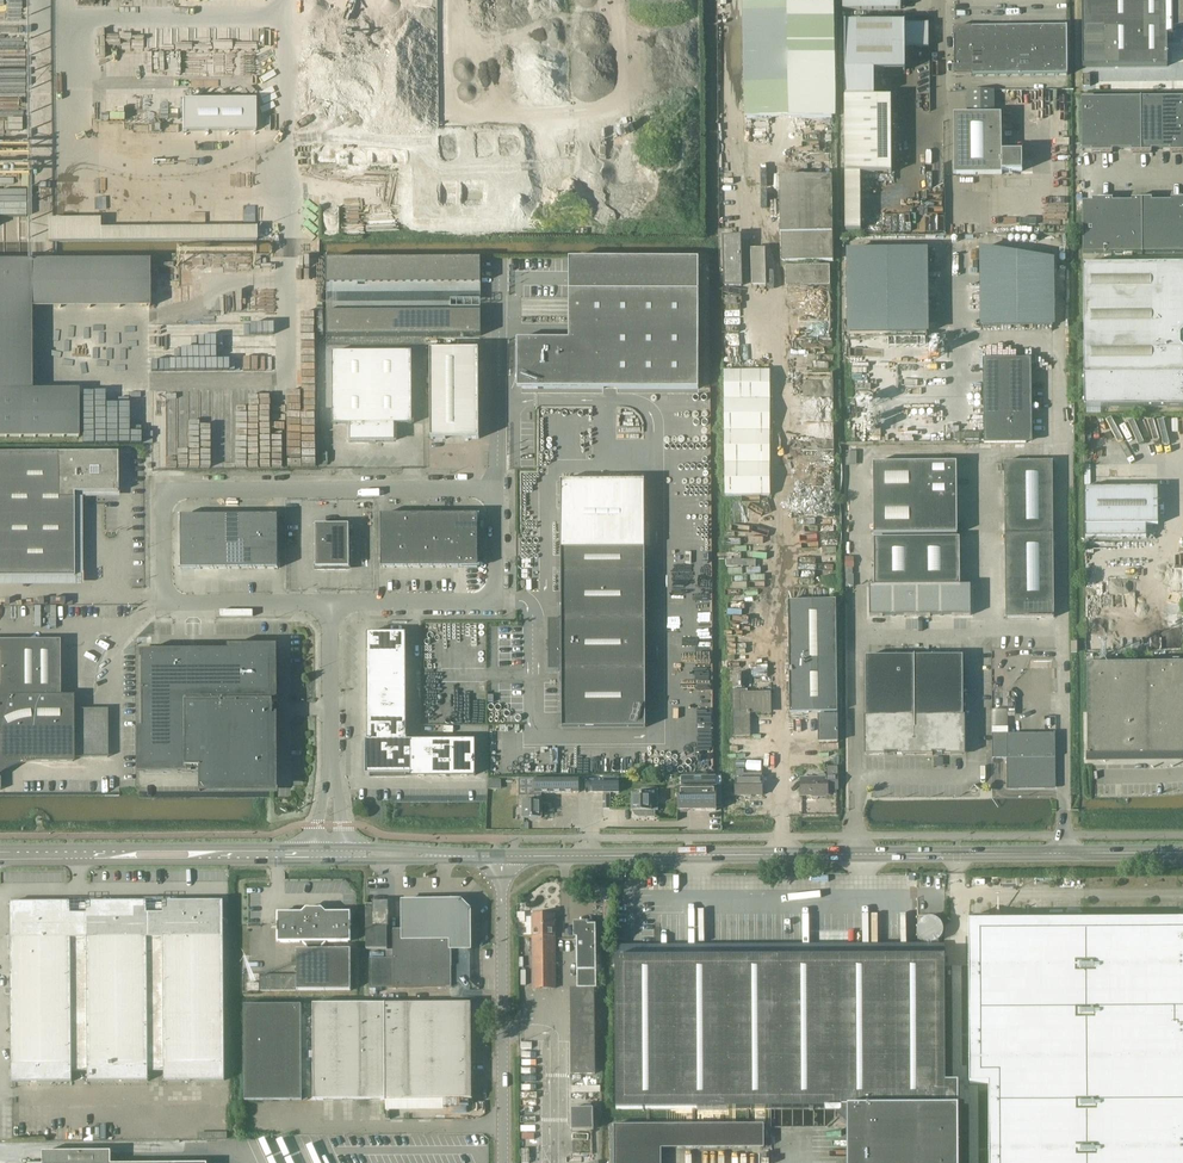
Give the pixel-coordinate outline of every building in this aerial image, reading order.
[(843,10),(900,9),(900,10),(901,9),(901,0),(843,0),(843,10)] [(1083,67),(1167,66),(1167,40),(1173,40),(1172,29),(1182,27),(1182,0),(1082,0),(1083,67)] [(748,118),(767,118),(832,118),(832,4),(766,4),(747,4),(748,118)] [(929,23),(845,24),(846,72),(874,72),(905,71),(905,48),(929,47),(929,23)] [(1031,27),(1031,51),(1043,51),(1043,26),(1031,27)] [(1043,26),(1043,51),(1055,51),(1055,26),(1043,26)] [(1055,26),(1055,51),(1067,51),(1067,26),(1055,26)] [(954,28),(954,52),(971,52),(971,27),(954,28)] [(971,27),(971,52),(983,52),(983,27),(971,27)] [(983,27),(983,52),(995,52),(995,27),(983,27)] [(995,27),(995,52),(1007,51),(1007,27),(995,27)] [(1007,27),(1007,51),(1019,51),(1019,27),(1007,27)] [(1019,27),(1019,51),(1031,51),(1031,27),(1019,27)] [(995,52),(995,76),(1007,76),(1007,51),(995,52)] [(1007,51),(1007,76),(1019,76),(1019,51),(1007,51)] [(1019,76),(1031,75),(1031,51),(1019,51),(1019,76)] [(1031,75),(1043,75),(1043,51),(1031,51),(1031,75)] [(1043,51),(1043,75),(1055,75),(1055,51),(1043,51)] [(1055,51),(1055,75),(1068,75),(1067,51),(1055,51)] [(954,52),(955,76),(972,76),(971,52),(954,52)] [(971,52),(972,76),(984,76),(983,52),(971,52)] [(983,52),(984,76),(995,76),(995,52),(983,52)] [(954,175),(982,175),(1002,175),(1002,172),(1022,172),(1022,152),(1001,152),(1001,114),(994,114),(994,91),(968,91),(968,114),(954,115),(954,175)] [(252,97),(179,97),(179,129),(252,129),(252,97)] [(874,97),(846,97),(846,173),(861,173),(892,173),(891,97),(874,97)] [(1141,152),(1141,97),(1140,97),(1140,98),(1121,98),(1122,149),(1131,149),(1131,152),(1141,152)] [(1161,149),(1160,98),(1141,98),(1141,97),(1141,152),(1151,152),(1151,149),(1161,149)] [(1102,153),(1102,98),(1082,99),(1082,150),(1092,150),(1092,153),(1102,153)] [(1122,149),(1121,98),(1102,98),(1102,153),(1112,152),(1112,150),(1122,149)] [(1181,152),(1180,98),(1160,98),(1161,149),(1170,149),(1170,152),(1181,152)] [(784,262),(833,261),(832,177),(783,178),(784,262)] [(1122,202),(1123,253),(1142,252),(1142,254),(1142,198),(1132,199),(1132,201),(1122,202)] [(1142,198),(1142,254),(1143,254),(1143,252),(1162,252),(1162,201),(1152,201),(1152,198),(1142,198)] [(1162,201),(1162,252),(1181,252),(1181,198),(1171,198),(1171,201),(1162,201)] [(1103,253),(1103,199),(1092,199),(1092,202),(1083,202),(1083,253),(1103,253)] [(1103,199),(1103,253),(1123,253),(1122,202),(1113,202),(1113,199),(1103,199)] [(100,220),(47,221),(48,243),(257,242),(257,228),(100,229),(100,220)] [(724,236),(726,288),(746,287),(745,236),(724,236)] [(1052,260),(982,248),(983,327),(1053,326),(1052,260)] [(768,287),(767,250),(753,250),(754,287),(768,287)] [(926,250),(849,250),(850,334),(927,333),(926,250)] [(327,260),(327,284),(481,283),(481,259),(327,260)] [(570,339),(522,339),(522,388),(699,389),(699,259),(569,259),(570,298),(584,298),(584,316),(570,316),(570,339)] [(0,261),(0,437),(79,437),(79,390),(32,390),(32,308),(46,308),(51,308),(60,307),(69,308),(79,307),(83,307),(144,307),(147,307),(148,307),(150,307),(150,288),(149,260),(0,261)] [(1083,265),(1084,376),(1084,408),(1182,408),(1182,264),(1083,265)] [(790,288),(832,286),(832,267),(789,268),(790,288)] [(255,310),(218,308),(217,331),(254,333),(255,310)] [(481,312),(327,312),(328,336),(481,335),(481,312)] [(92,337),(93,359),(106,359),(106,337),(92,337)] [(431,351),(431,439),(479,439),(479,350),(431,351)] [(412,424),(412,352),(333,352),(333,424),(350,424),(350,441),(395,441),(395,424),(412,424)] [(1031,359),(984,359),(984,443),(1026,443),(1026,395),(1032,395),(1031,359)] [(726,496),(770,495),(768,369),(724,370),(726,496)] [(154,422),(153,388),(118,389),(119,423),(154,422)] [(0,453),(0,577),(74,577),(74,493),(118,493),(117,452),(0,453)] [(1005,539),(1053,538),(1052,461),(1004,461),(1005,539)] [(873,534),(957,533),(956,462),(873,462),(873,534)] [(562,621),(549,620),(549,670),(562,670),(562,728),(646,727),(645,549),(645,481),(561,481),(562,549),(562,621)] [(1146,524),(1158,524),(1158,487),(1085,488),(1085,537),(1146,536),(1146,524)] [(278,515),(181,516),(182,569),(278,568),(278,515)] [(382,568),(478,567),(478,515),(381,515),(382,568)] [(350,568),(349,525),(316,525),(316,568),(350,568)] [(960,537),(874,537),(874,585),(960,584),(960,537)] [(1053,538),(1005,539),(1006,616),(1054,616),(1053,538)] [(874,585),(869,585),(869,615),(971,614),(971,584),(960,584),(874,585)] [(819,739),(837,739),(837,714),(836,714),(836,711),(837,711),(836,600),(789,601),(790,711),(821,711),(821,715),(818,715),(819,739)] [(406,634),(370,634),(370,654),(406,654),(406,634)] [(0,640),(0,790),(1,790),(1,773),(7,769),(13,766),(25,762),(31,761),(73,761),(73,757),(108,757),(108,709),(73,709),(72,703),(60,703),(60,640),(0,640)] [(274,788),(273,650),(143,651),(144,768),(200,768),(200,794),(202,793),(202,789),(274,788)] [(406,654),(370,654),(370,675),(406,675),(406,654)] [(963,655),(921,655),(914,656),(915,752),(926,752),(926,754),(933,754),(932,752),(947,752),(963,752),(963,724),(965,724),(965,715),(963,715),(963,655)] [(866,656),(866,712),(866,715),(864,716),(864,725),(866,725),(866,752),(897,752),(897,755),(903,755),(903,752),(915,752),(914,656),(866,656)] [(1086,663),(1087,756),(1182,755),(1182,662),(1086,663)] [(406,675),(370,675),(370,697),(406,697),(406,675)] [(747,693),(747,689),(733,689),(733,735),(751,734),(751,710),(765,710),(765,703),(770,703),(770,693),(747,693)] [(406,697),(370,697),(370,718),(406,718),(406,697)] [(406,718),(370,718),(370,740),(366,740),(366,776),(406,775),(406,741),(406,718)] [(1007,733),(992,733),(993,757),(1007,757),(1008,786),(1056,786),(1055,733),(1007,733)] [(406,775),(432,775),(432,741),(406,741),(406,775)] [(432,775),(453,775),(453,741),(432,741),(432,775)] [(453,775),(475,775),(475,741),(453,741),(453,775)] [(636,776),(645,776),(645,765),(636,765),(636,776)] [(827,789),(837,789),(837,766),(828,766),(828,774),(824,774),(824,778),(801,778),(801,794),(827,794),(827,789)] [(736,795),(762,794),(762,773),(744,773),(744,769),(736,769),(736,795)] [(682,787),(679,787),(679,810),(717,810),(717,787),(717,776),(682,776),(682,787)] [(572,778),(536,778),(536,792),(572,792),(572,778)] [(619,783),(593,783),(593,793),(603,793),(610,793),(619,792),(619,783)] [(642,794),(632,794),(632,810),(639,810),(639,817),(655,817),(655,810),(658,810),(658,788),(642,788),(642,794)] [(542,818),(542,802),(536,802),(536,795),(519,795),(519,807),(523,807),(523,818),(542,818)] [(471,949),(471,912),(471,911),(472,910),(461,900),(461,901),(403,901),(403,929),(394,929),(394,960),(371,960),(371,987),(394,987),(452,987),(452,949),(471,949)] [(71,902),(11,902),(13,1081),(72,1081),(72,1071),(89,1071),(89,1081),(149,1081),(149,1070),(165,1070),(165,1080),(225,1080),(224,901),(164,901),(164,908),(147,908),(147,901),(88,902),(88,909),(71,909),(71,902)] [(390,916),(390,909),(389,909),(389,901),(373,901),(373,907),(367,907),(367,949),(388,949),(388,926),(389,926),(389,916),(390,916)] [(318,942),(323,946),(328,942),(349,942),(352,940),(351,915),(349,912),(327,912),(322,908),(319,908),(315,913),(282,913),(278,915),(278,940),(281,943),(304,943),(307,947),(312,943),(318,942)] [(555,988),(555,914),(533,915),(534,988),(555,988)] [(946,976),(946,993),(970,993),(970,1082),(991,1081),(991,1162),(1182,1162),(1182,918),(990,920),(990,917),(990,916),(970,917),(970,920),(969,920),(970,975),(946,976)] [(572,1074),(596,1074),(594,988),(597,988),(596,925),(576,925),(577,988),(571,988),(572,1074)] [(297,976),(261,976),(262,992),(298,991),(298,990),(351,990),(351,950),(297,950),(297,976)] [(616,959),(617,1109),(772,1108),(843,1108),(843,1112),(839,1116),(849,1126),(849,1162),(961,1162),(961,1104),(961,1081),(947,1082),(946,993),(946,976),(946,955),(945,955),(921,956),(616,959)] [(472,1099),(472,1003),(385,1004),(385,1099),(472,1099)] [(385,1099),(385,1004),(314,1004),(315,1100),(385,1099)] [(245,1100),(274,1100),(303,1100),(302,1005),(245,1005),(245,1100)] [(593,1130),(593,1108),(571,1108),(572,1130),(593,1130)] [(112,1152),(43,1152),(43,1162),(112,1162),(112,1152)]
